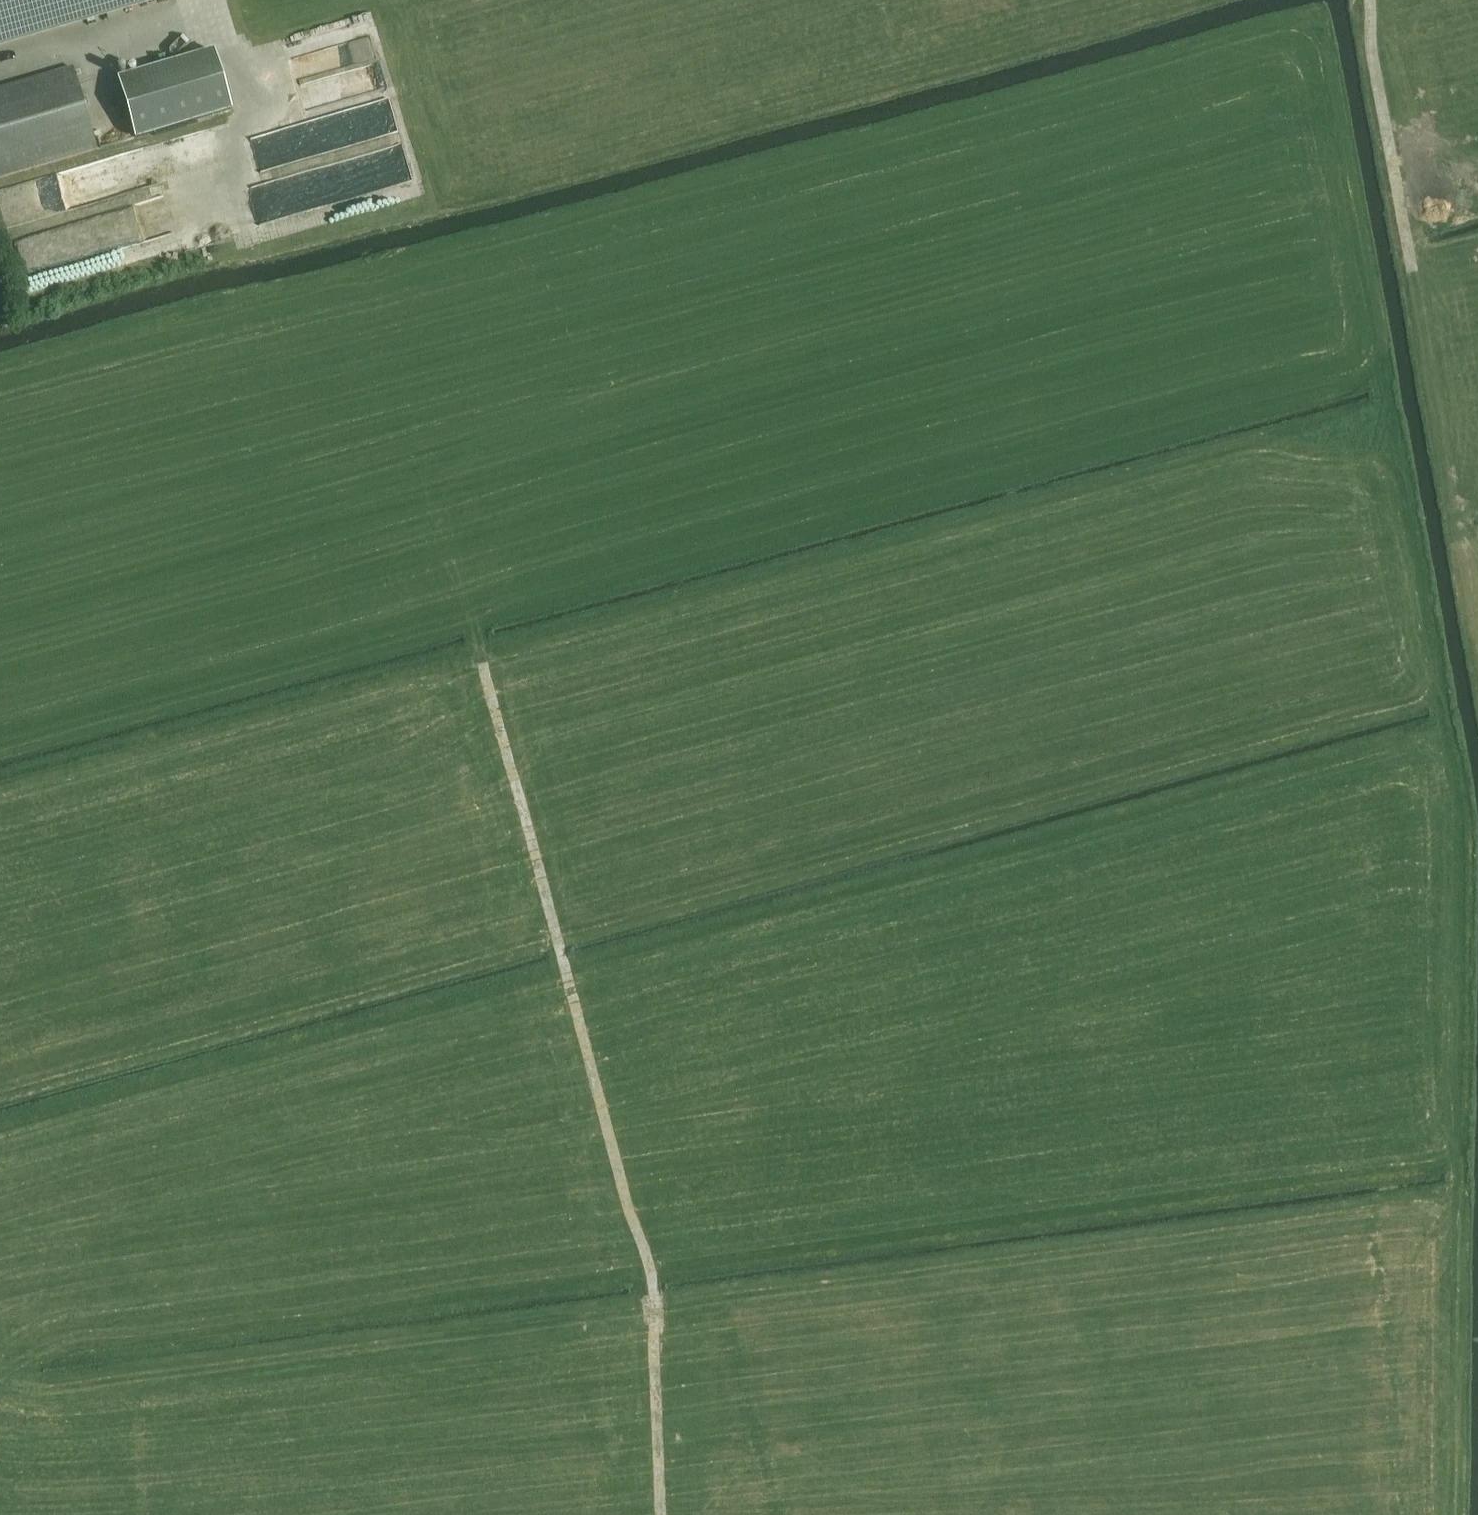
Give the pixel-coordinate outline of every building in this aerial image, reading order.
[(144,0),(0,0),(0,42),(144,0)] [(217,51),(120,80),(136,138),(234,110),(217,51)] [(97,150),(72,65),(0,86),(0,177),(97,150)] [(273,129),(335,110),(330,92),(267,110),(273,129)] [(399,147),(247,178),(255,217),(381,191),(383,201),(416,194),(412,172),(404,174),(399,147)] [(45,212),(41,180),(3,185),(7,217),(45,212)] [(160,197),(13,232),(20,261),(167,227),(160,197)]
